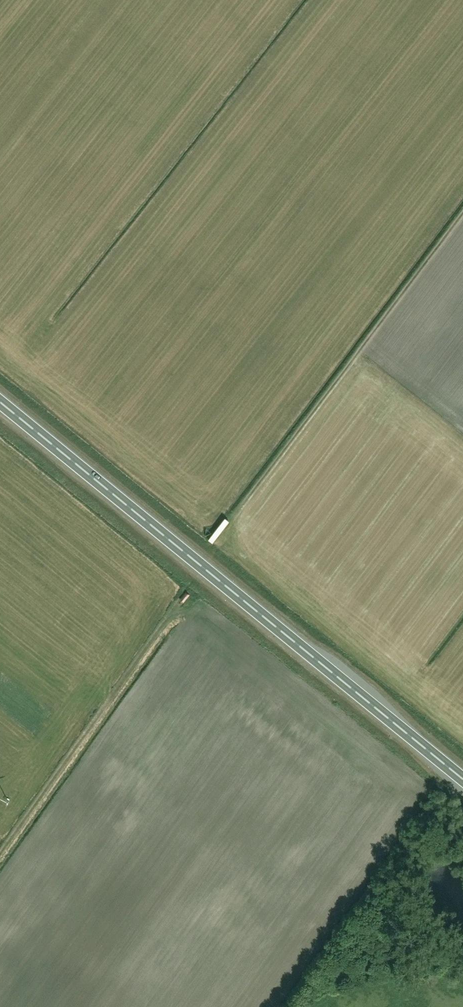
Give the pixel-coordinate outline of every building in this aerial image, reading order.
[(15,410),(19,406),(0,388),(0,396),(15,410)]
